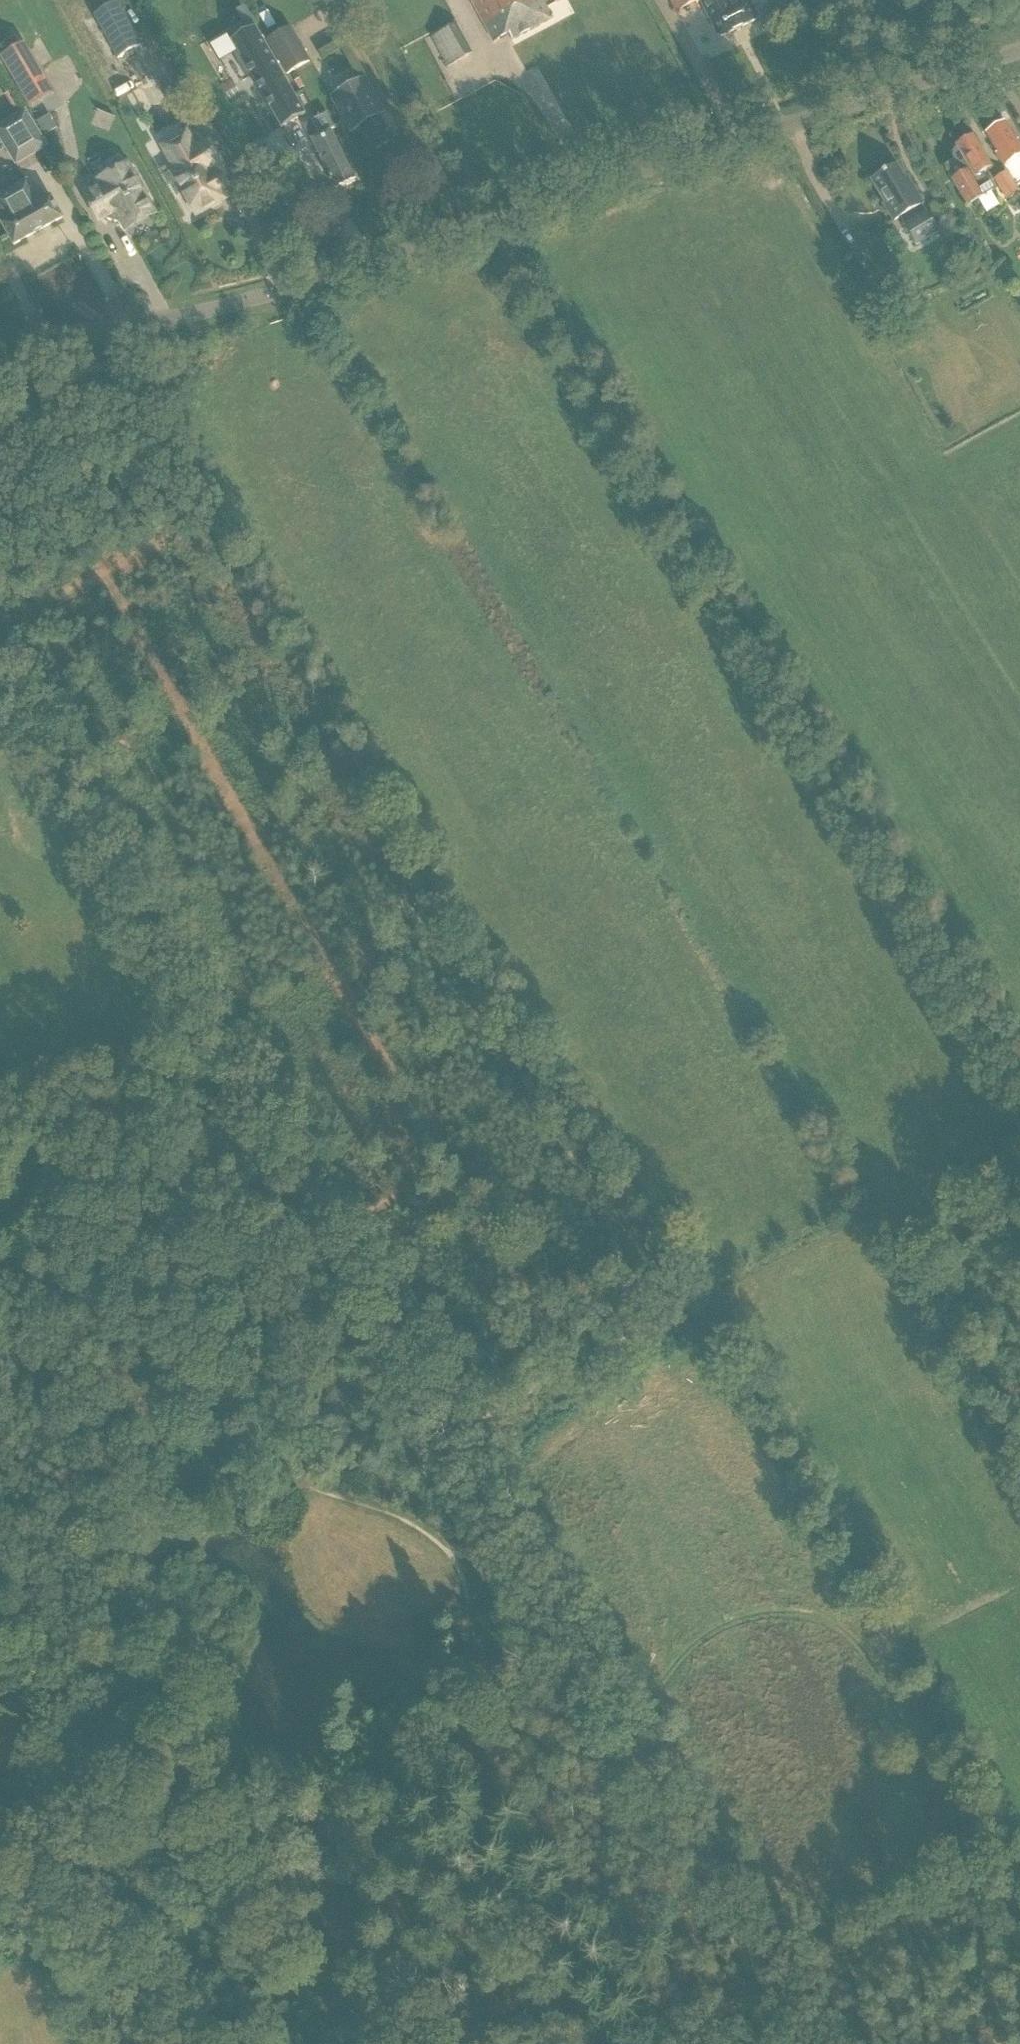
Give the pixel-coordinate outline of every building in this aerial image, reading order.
[(553,19),(543,0),(472,0),(494,42),(509,34),(512,40),(553,19)] [(702,0),(671,0),(677,12),(701,1),(702,0)] [(740,0),(702,0),(701,1),(719,38),(758,19),(749,1),(742,4),(740,0)] [(93,15),(118,60),(143,46),(118,1),(93,15)] [(256,25),(230,39),(239,55),(236,57),(247,77),(251,75),(280,127),(305,113),(256,25)] [(432,36),(448,65),(469,54),(453,25),(432,36)] [(286,74),(309,61),(291,28),(268,41),(286,74)] [(364,77),(331,96),(345,121),(354,116),(374,150),(393,139),(377,112),(382,109),(364,77)] [(26,104),(43,94),(38,85),(21,95),(26,104)] [(46,146),(25,112),(0,127),(0,137),(16,164),(46,146)] [(337,190),(356,181),(331,130),(335,127),(327,113),(304,124),(337,190)] [(49,114),(36,122),(44,135),(57,128),(49,114)] [(254,156),(275,145),(268,131),(263,133),(256,118),(239,126),(254,156)] [(1018,140),(1015,142),(1003,123),(988,132),(999,152),(997,153),(1004,166),(1013,161),(1019,173),(1019,144),(1018,140)] [(218,178),(214,178),(210,171),(219,167),(220,161),(209,140),(195,148),(186,131),(161,145),(172,164),(162,170),(177,197),(184,193),(195,213),(221,198),(222,192),(220,189),(223,186),(223,183),(221,179),(218,178)] [(968,206),(994,190),(983,172),(992,167),(972,135),(956,145),(957,147),(953,153),(954,160),(946,165),(954,179),(952,180),(968,206)] [(95,179),(100,187),(85,195),(99,220),(104,217),(105,219),(119,223),(121,222),(124,226),(152,210),(143,195),(145,195),(126,162),(95,179)] [(913,238),(934,225),(921,205),(923,203),(907,177),(906,178),(897,164),(871,180),(886,204),(884,205),(894,222),(900,218),(913,238)] [(1008,199),(1018,193),(1008,176),(997,182),(1008,199)] [(63,218),(51,197),(39,203),(27,181),(0,196),(0,212),(6,222),(2,224),(14,245),(63,218)]
